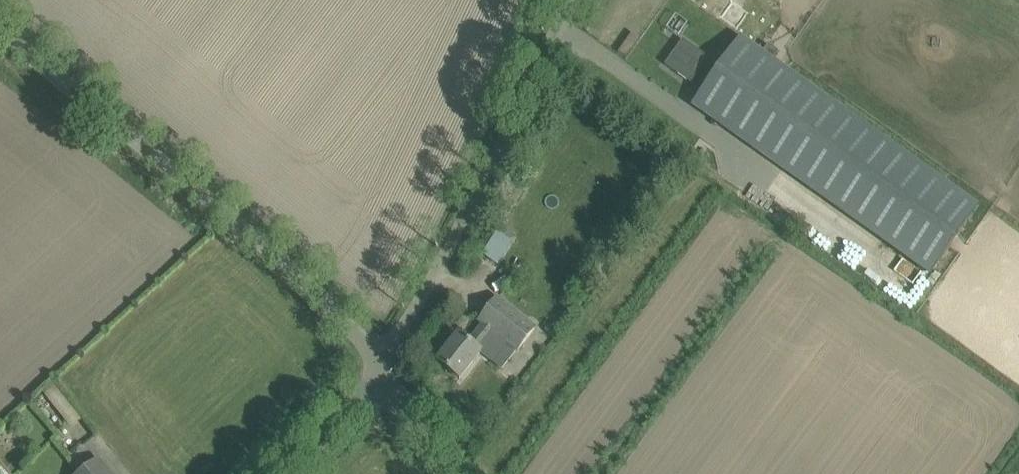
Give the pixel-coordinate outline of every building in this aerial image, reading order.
[(726,11),(734,0),(710,0),(726,11)] [(741,37),(691,107),(786,173),(835,103),(741,37)] [(683,42),(666,66),(695,86),(711,61),(683,42)] [(486,227),(472,252),(496,266),(511,242),(509,241),(486,227)] [(460,335),(439,362),(460,379),(481,353),(492,361),(507,341),(518,350),(536,329),(498,299),(481,321),(484,324),(469,342),(460,335)] [(100,457),(79,473),(113,473),(100,457)]
